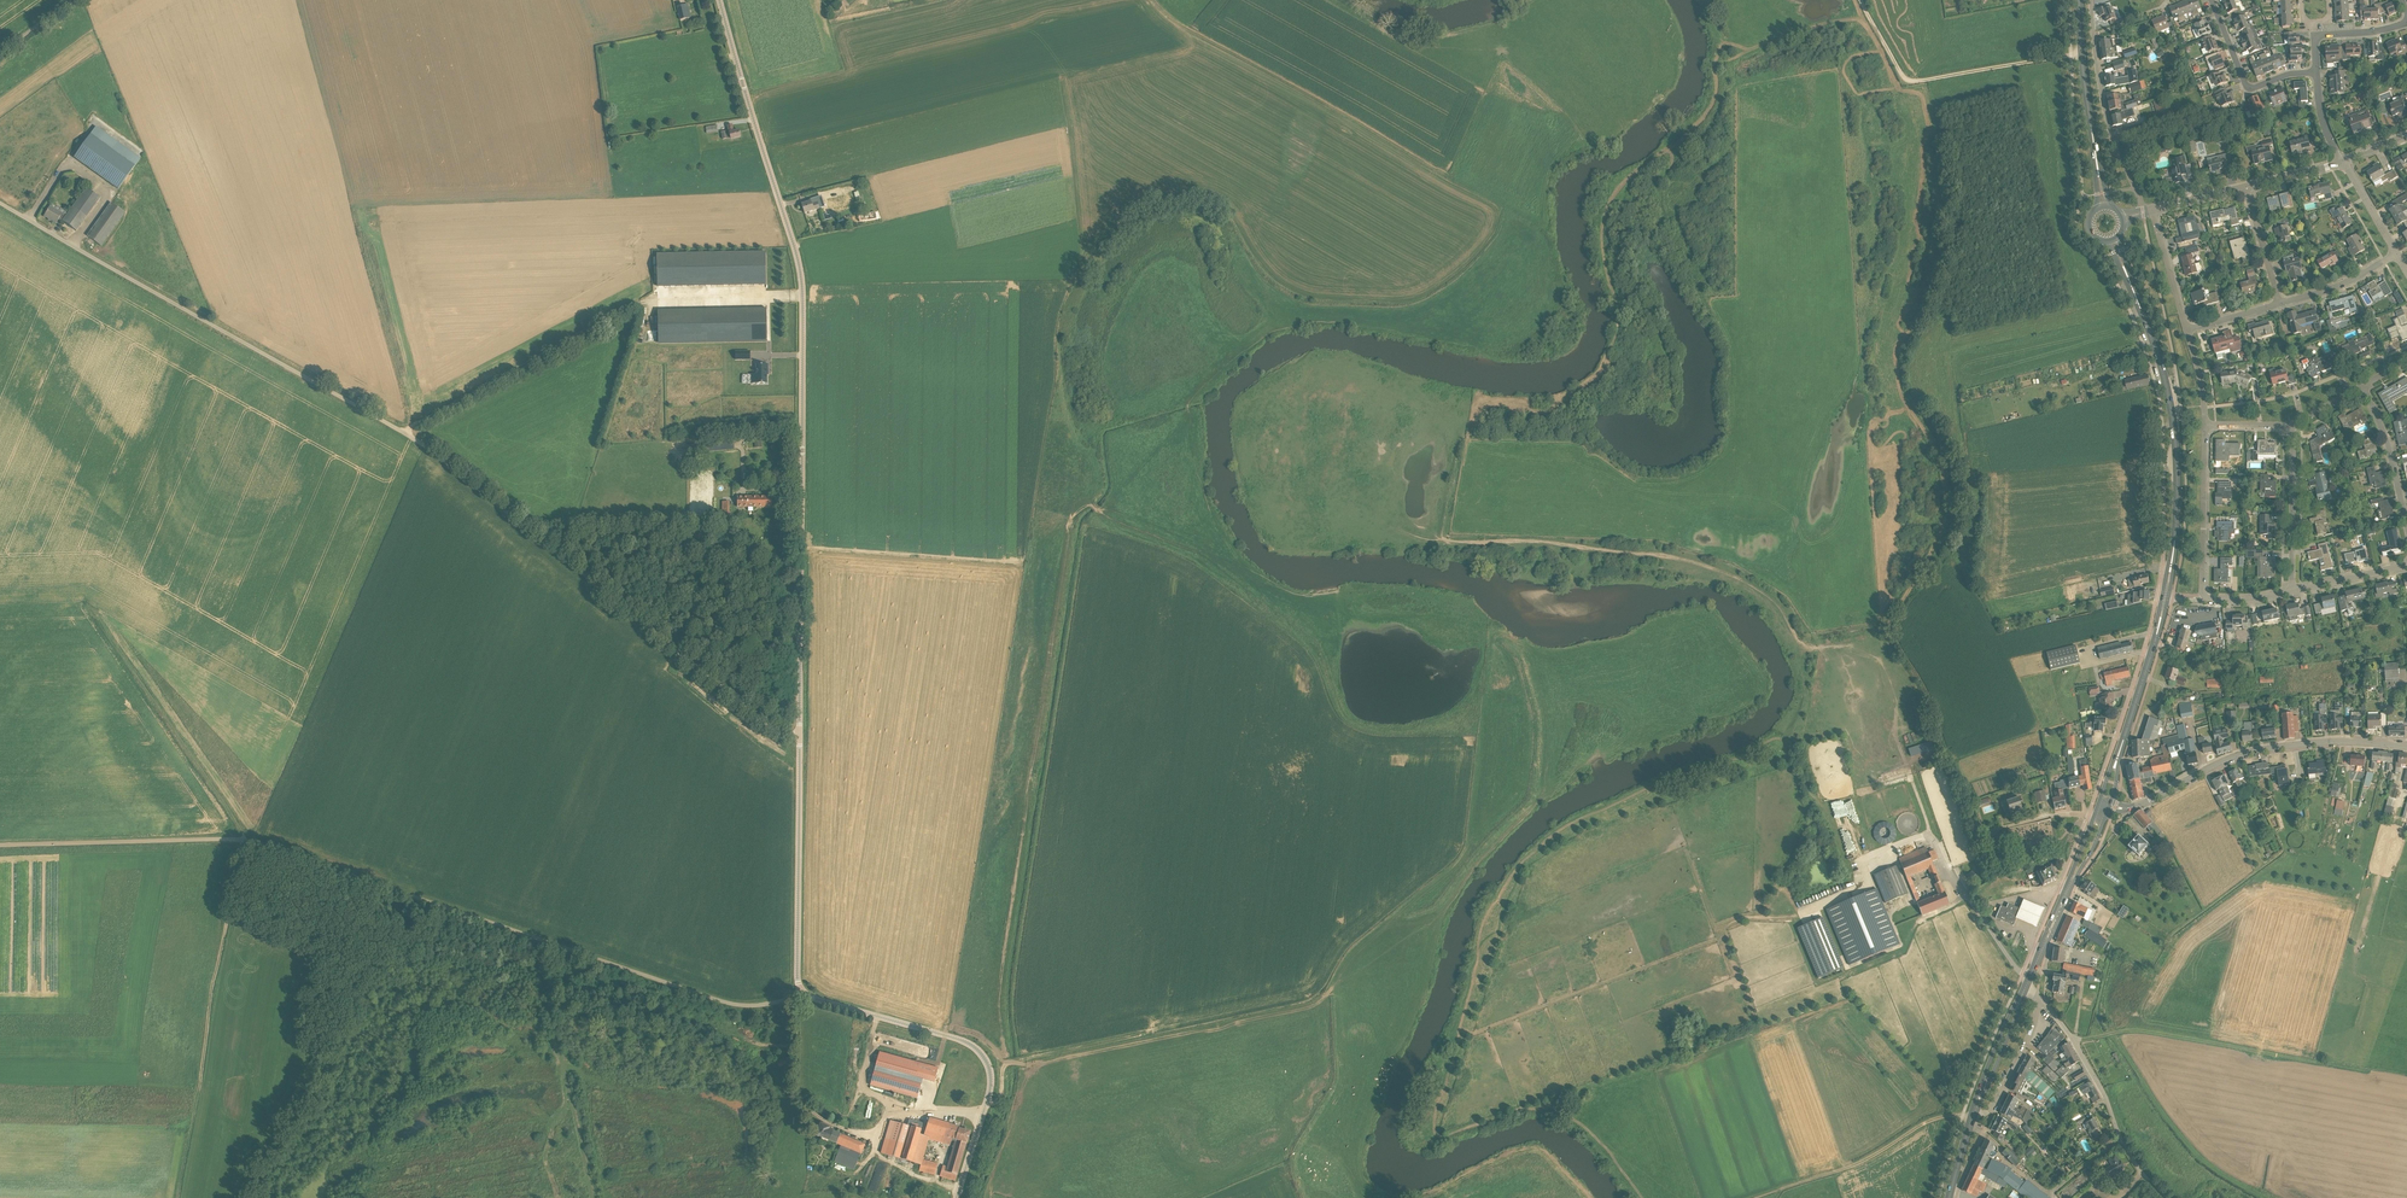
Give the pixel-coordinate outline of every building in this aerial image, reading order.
[(2188,14),(2191,12),(2193,17),(2197,16),(2190,0),(2189,0),(2183,2),(2188,14)] [(2197,16),(2199,15),(2200,15),(2198,10),(2201,8),(2198,0),(2190,0),(2197,16)] [(2183,2),(2176,5),(2183,22),(2186,20),(2184,15),(2188,14),(2183,2)] [(2235,4),(2226,8),(2226,10),(2227,13),(2228,13),(2228,14),(2234,12),(2235,15),(2245,11),(2244,8),(2243,7),(2241,2),(2236,4),(2235,4)] [(2392,4),(2389,5),(2387,2),(2381,3),(2383,13),(2388,12),(2390,16),(2396,13),(2392,4)] [(2371,10),(2372,20),(2379,20),(2379,14),(2383,13),(2381,3),(2375,5),(2375,9),(2371,10)] [(686,5),(676,7),(680,20),(689,18),(686,5)] [(2176,5),(2170,8),(2173,17),(2171,18),(2172,19),(2174,18),(2174,19),(2178,18),(2180,23),(2183,22),(2176,5)] [(2371,10),(2368,10),(2367,6),(2360,6),(2361,16),(2364,16),(2365,20),(2372,20),(2371,10)] [(2112,7),(2105,9),(2105,7),(2098,9),(2100,16),(2104,15),(2106,22),(2116,18),(2112,7)] [(2349,11),(2354,10),(2354,7),(2336,8),(2336,15),(2349,14),(2349,11)] [(2246,18),(2247,18),(2245,14),(2248,13),(2247,10),(2245,11),(2235,15),(2237,19),(2234,20),(2236,23),(2234,23),(2235,26),(2247,22),(2246,18)] [(2177,34),(2172,22),(2168,24),(2165,16),(2158,19),(2158,18),(2152,21),(2157,33),(2162,31),(2169,28),(2173,36),(2177,34)] [(2208,24),(2206,25),(2205,21),(2195,25),(2196,29),(2200,37),(2212,32),(2208,24)] [(2247,22),(2235,26),(2236,29),(2238,29),(2239,32),(2242,31),(2243,34),(2256,29),(2254,26),(2252,27),(2251,24),(2248,25),(2247,22)] [(2123,29),(2117,31),(2118,34),(2119,39),(2126,38),(2125,33),(2124,33),(2123,29)] [(2256,29),(2243,34),(2244,38),(2242,39),(2243,42),(2241,43),(2242,46),(2255,41),(2259,39),(2256,29)] [(2295,43),(2295,44),(2300,43),(2300,36),(2294,37),(2294,33),(2285,33),(2285,41),(2289,40),(2289,44),(2295,43)] [(2214,39),(2212,40),(2211,36),(2201,40),(2205,49),(2207,48),(2209,53),(2218,49),(2214,39)] [(2100,49),(2110,48),(2114,47),(2113,43),(2112,39),(2108,40),(2099,42),(2100,49)] [(2259,39),(2255,41),(2242,46),(2244,49),(2246,48),(2247,51),(2249,50),(2251,54),(2262,49),(2261,44),(2259,39)] [(2404,42),(2405,44),(2400,45),(2398,40),(2393,41),(2393,40),(2389,42),(2389,43),(2387,44),(2391,56),(2396,54),(2397,57),(2406,53),(2406,48),(2404,42)] [(2291,55),(2302,54),(2302,47),(2295,47),(2295,44),(2295,43),(2289,44),(2288,44),(2288,55),(2291,55)] [(2375,55),(2379,55),(2379,54),(2379,47),(2379,43),(2369,44),(2369,47),(2368,47),(2368,57),(2375,57),(2375,55)] [(2346,45),(2347,56),(2351,56),(2360,55),(2360,45),(2352,45),(2352,44),(2346,45)] [(2343,55),(2339,55),(2339,45),(2331,46),(2331,47),(2326,48),(2327,58),(2327,61),(2327,64),(2334,63),(2334,61),(2339,60),(2339,68),(2343,68),(2343,60),(2343,56),(2343,55)] [(2117,50),(2114,51),(2114,47),(2110,48),(2100,49),(2102,60),(2106,59),(2107,60),(2107,59),(2111,59),(2111,58),(2118,57),(2117,50)] [(2135,49),(2123,53),(2125,58),(2137,54),(2135,49)] [(2161,49),(2156,53),(2159,58),(2164,54),(2161,49)] [(2282,66),(2279,59),(2276,49),(2275,50),(2272,51),(2274,56),(2271,57),(2276,69),(2283,67),(2282,66)] [(2221,56),(2218,57),(2217,53),(2206,58),(2208,65),(2211,71),(2215,70),(2225,66),(2224,63),(2223,63),(2221,56)] [(2271,57),(2268,58),(2266,53),(2263,55),(2270,72),(2276,69),(2271,57)] [(2270,72),(2263,55),(2259,56),(2261,61),(2258,62),(2263,74),(2270,72)] [(2263,74),(2258,62),(2255,63),(2253,58),(2250,60),(2257,77),(2263,74)] [(2122,60),(2112,63),(2115,71),(2125,68),(2122,60)] [(2136,70),(2127,71),(2128,76),(2114,79),(2114,77),(2104,78),(2106,87),(2115,85),(2115,86),(2124,85),(2138,81),(2136,70)] [(2343,76),(2345,76),(2344,71),(2336,72),(2336,77),(2330,77),(2332,94),(2344,93),(2343,76)] [(2222,77),(2220,73),(2209,77),(2213,85),(2216,84),(2217,87),(2227,83),(2225,76),(2222,77)] [(2139,81),(2128,85),(2131,93),(2142,90),(2142,89),(2139,82),(2139,81)] [(2301,90),(2301,102),(2300,102),(2301,109),(2306,108),(2306,102),(2308,102),(2307,83),(2294,83),(2295,90),(2301,90)] [(2232,94),(2227,96),(2226,93),(2227,93),(2226,88),(2215,93),(2218,101),(2219,100),(2222,107),(2230,103),(2235,101),(2232,94)] [(2287,101),(2281,88),(2274,91),(2274,92),(2270,94),(2271,96),(2266,98),(2269,105),(2273,103),(2275,106),(2287,101)] [(2122,94),(2113,96),(2107,97),(2110,111),(2121,110),(2143,104),(2139,95),(2133,96),(2135,101),(2125,104),(2124,105),(2122,94)] [(2393,117),(2396,116),(2399,114),(2400,118),(2405,116),(2404,113),(2406,112),(2405,108),(2403,103),(2406,102),(2406,104),(2406,103),(2406,102),(2405,97),(2402,98),(2398,99),(2399,102),(2395,104),(2390,105),(2393,111),(2391,112),(2393,117)] [(2263,103),(2260,104),(2258,98),(2249,101),(2251,104),(2248,105),(2251,112),(2262,108),(2264,107),(2263,103)] [(2153,103),(2158,117),(2167,114),(2162,100),(2153,103)] [(2132,109),(2138,107),(2138,106),(2121,111),(2121,112),(2120,112),(2120,114),(2110,116),(2113,127),(2123,125),(2122,120),(2134,116),(2132,109)] [(2367,110),(2348,117),(2354,134),(2362,131),(2363,132),(2374,128),(2367,110)] [(717,125),(706,127),(707,135),(717,132),(717,125)] [(739,130),(734,132),(732,125),(728,126),(729,131),(722,132),(723,139),(727,139),(731,139),(741,137),(739,130)] [(135,166),(91,134),(74,157),(118,189),(135,166)] [(2307,135),(2302,137),(2303,139),(2290,142),(2293,154),(2302,152),(2302,153),(2311,151),(2307,135)] [(2251,151),(2255,164),(2269,161),(2268,159),(2272,158),(2269,146),(2273,145),(2271,139),(2261,142),(2262,148),(2251,151)] [(2197,152),(2194,141),(2188,143),(2191,154),(2197,152)] [(2402,157),(2402,156),(2398,158),(2393,161),(2399,171),(2404,169),(2403,166),(2406,163),(2406,154),(2402,157)] [(2226,160),(2225,155),(2220,157),(2221,159),(2208,163),(2211,172),(2219,170),(2220,172),(2228,170),(2226,160)] [(2185,156),(2179,157),(2179,158),(2171,160),(2173,170),(2171,170),(2173,176),(2170,177),(2171,183),(2176,182),(2176,184),(2182,182),(2180,178),(2179,175),(2181,174),(2181,176),(2188,174),(2186,166),(2187,166),(2185,156)] [(2378,164),(2374,166),(2375,168),(2368,173),(2371,179),(2371,180),(2372,180),(2376,186),(2374,182),(2380,178),(2382,182),(2389,178),(2390,181),(2398,177),(2394,170),(2385,175),(2378,164)] [(72,178),(65,175),(63,181),(69,184),(72,178)] [(2331,189),(2330,190),(2328,183),(2319,186),(2318,185),(2318,186),(2309,188),(2312,198),(2324,195),(2325,200),(2334,198),(2331,189)] [(100,198),(87,188),(62,221),(76,231),(100,198)] [(835,212),(849,209),(849,204),(853,204),(851,193),(827,197),(829,209),(834,208),(835,212)] [(2289,194),(2288,194),(2279,196),(2279,197),(2275,198),(2275,197),(2273,197),(2273,198),(2268,199),(2271,211),(2292,205),(2289,194)] [(2404,206),(2402,202),(2406,200),(2403,196),(2393,201),(2396,207),(2389,211),(2390,211),(2394,218),(2406,211),(2406,210),(2404,206)] [(125,212),(111,202),(87,236),(101,246),(125,212)] [(818,203),(812,205),(811,202),(802,204),(805,214),(814,211),(814,210),(819,209),(818,203)] [(62,214),(50,207),(44,216),(56,223),(62,214)] [(2236,207),(2219,211),(2219,210),(2210,213),(2213,226),(2220,224),(2219,223),(2231,220),(2232,226),(2240,224),(2236,207)] [(2343,208),(2338,211),(2337,207),(2330,211),(2334,219),(2336,218),(2343,229),(2352,224),(2343,208)] [(2394,218),(2398,225),(2398,226),(2405,222),(2406,226),(2406,211),(2394,218)] [(858,215),(860,222),(877,219),(875,212),(858,215)] [(2195,216),(2185,219),(2185,220),(2178,221),(2182,235),(2183,234),(2184,237),(2176,239),(2177,244),(2200,238),(2195,216)] [(2287,226),(2282,227),(2275,229),(2277,236),(2279,235),(2281,244),(2291,241),(2287,226)] [(2358,234),(2347,240),(2351,247),(2349,249),(2353,256),(2365,250),(2362,244),(2363,244),(2358,234)] [(2248,252),(2249,251),(2249,250),(2248,251),(2244,237),(2230,242),(2235,259),(2242,257),(2244,262),(2251,260),(2251,258),(2250,258),(2248,252)] [(2198,245),(2185,249),(2187,255),(2199,252),(2198,245)] [(766,284),(766,253),(657,255),(658,286),(766,284)] [(2329,262),(2332,260),(2334,264),(2339,262),(2333,253),(2318,262),(2322,269),(2330,264),(2329,262)] [(2192,255),(2182,258),(2185,267),(2184,267),(2186,276),(2202,271),(2200,263),(2195,265),(2192,255)] [(2299,259),(2285,263),(2287,269),(2286,269),(2287,273),(2289,272),(2292,282),(2302,279),(2299,268),(2302,268),(2299,259)] [(2260,290),(2253,269),(2247,271),(2250,281),(2241,284),(2243,290),(2244,295),(2260,290)] [(2385,282),(2386,282),(2385,281),(2377,286),(2374,281),(2367,285),(2370,289),(2371,291),(2369,292),(2372,298),(2382,293),(2385,297),(2392,293),(2385,282)] [(2191,294),(2195,305),(2204,302),(2204,305),(2203,305),(2204,306),(2220,302),(2217,292),(2206,296),(2204,290),(2191,294)] [(2398,291),(2394,294),(2400,304),(2404,302),(2398,291)] [(2353,296),(2349,297),(2349,298),(2341,300),(2341,299),(2329,303),(2330,306),(2327,307),(2330,318),(2334,317),(2332,313),(2349,308),(2351,315),(2358,313),(2353,296)] [(767,341),(766,309),(658,312),(659,343),(720,343),(767,341)] [(2402,309),(2396,312),(2398,318),(2393,320),(2396,327),(2388,330),(2392,340),(2391,339),(2400,336),(2402,342),(2406,340),(2406,320),(2402,309)] [(2319,320),(2318,321),(2315,311),(2317,311),(2317,310),(2297,316),(2296,312),(2288,314),(2294,334),(2302,332),(2300,326),(2313,322),(2316,332),(2322,331),(2319,320)] [(2269,321),(2256,325),(2255,323),(2248,325),(2250,332),(2253,331),(2255,339),(2273,334),(2269,321)] [(2243,350),(2239,337),(2233,339),(2231,330),(2224,332),(2225,336),(2225,338),(2221,339),(2221,338),(2212,340),(2216,353),(2230,349),(2231,353),(2243,350)] [(2362,351),(2361,350),(2360,347),(2370,344),(2370,346),(2375,344),(2371,335),(2356,341),(2356,340),(2342,346),(2344,353),(2352,350),(2353,354),(2361,351),(2362,351)] [(750,351),(736,351),(736,360),(750,360),(750,351)] [(2334,353),(2319,359),(2318,356),(2309,360),(2308,359),(2307,359),(2303,361),(2302,362),(2302,363),(2302,364),(2303,364),(2303,365),(2304,365),(2305,365),(2307,369),(2309,373),(2308,373),(2309,375),(2310,375),(2311,379),(2323,374),(2322,372),(2332,368),(2333,370),(2340,368),(2334,353)] [(768,364),(756,365),(757,383),(752,383),(757,383),(767,383),(767,369),(768,369),(768,364)] [(2294,375),(2287,377),(2285,370),(2271,374),(2274,385),(2288,381),(2289,385),(2296,383),(2294,375)] [(2238,371),(2221,374),(2223,381),(2231,380),(2232,380),(2236,381),(2238,382),(2238,381),(2241,383),(2241,384),(2248,387),(2252,377),(2238,372),(2238,371)] [(2149,375),(2142,376),(2125,381),(2126,385),(2121,386),(2122,391),(2127,390),(2151,384),(2149,375)] [(2379,394),(2390,413),(2397,410),(2392,402),(2406,393),(2406,378),(2379,394)] [(2369,422),(2361,409),(2347,417),(2345,413),(2338,417),(2339,417),(2345,426),(2343,426),(2346,431),(2361,423),(2362,424),(2363,425),(2369,422)] [(2400,422),(2394,423),(2399,446),(2406,444),(2406,419),(2400,422)] [(2330,432),(2325,425),(2317,430),(2321,437),(2316,440),(2315,439),(2310,442),(2314,459),(2316,458),(2317,462),(2323,461),(2319,447),(2335,438),(2331,432),(2330,432)] [(734,438),(708,440),(709,452),(735,449),(734,438)] [(2376,447),(2374,443),(2376,443),(2374,438),(2363,441),(2366,450),(2358,452),(2360,460),(2378,454),(2376,447)] [(2217,440),(2216,461),(2230,461),(2230,456),(2240,456),(2240,444),(2226,444),(2226,440),(2217,440)] [(2277,443),(2268,443),(2264,443),(2264,440),(2258,440),(2258,451),(2254,451),(2253,461),(2258,461),(2258,455),(2277,455),(2277,443)] [(2347,469),(2349,477),(2363,474),(2361,466),(2347,469)] [(2384,472),(2378,473),(2376,473),(2375,467),(2367,469),(2372,487),(2375,486),(2376,489),(2387,486),(2384,472)] [(2331,498),(2325,471),(2315,473),(2316,480),(2309,481),(2309,482),(2310,482),(2311,487),(2316,486),(2319,500),(2331,498)] [(2276,482),(2269,482),(2269,476),(2269,475),(2261,475),(2261,491),(2265,491),(2265,496),(2276,497),(2276,482)] [(2218,494),(2216,494),(2216,505),(2223,505),(2223,499),(2231,499),(2231,482),(2218,482),(2218,494)] [(772,497),(743,497),(738,497),(738,507),(743,507),(772,507),(772,497)] [(2390,500),(2384,502),(2383,498),(2371,501),(2372,505),(2380,503),(2381,510),(2378,511),(2380,521),(2385,520),(2385,518),(2388,518),(2394,517),(2390,500)] [(722,505),(723,517),(729,517),(731,517),(731,513),(730,513),(730,511),(730,505),(722,505)] [(2324,524),(2328,523),(2325,510),(2316,512),(2318,521),(2309,524),(2315,522),(2318,535),(2327,533),(2324,524)] [(2276,526),(2269,526),(2269,520),(2271,520),(2271,515),(2261,515),(2261,535),(2270,535),(2270,539),(2275,539),(2275,530),(2276,530),(2276,526)] [(2234,528),(2235,528),(2235,522),(2217,522),(2217,528),(2219,528),(2219,532),(2215,531),(2215,537),(2219,538),(2219,540),(2231,540),(2231,533),(2234,533),(2234,528)] [(2400,544),(2397,530),(2388,532),(2391,547),(2382,549),(2384,556),(2402,552),(2400,544)] [(697,531),(693,536),(700,541),(703,536),(702,536),(703,534),(697,531)] [(2327,543),(2318,545),(2320,550),(2308,553),(2310,561),(2319,559),(2319,558),(2323,557),(2325,566),(2321,567),(2322,571),(2333,568),(2327,543)] [(2364,550),(2345,555),(2347,564),(2343,565),(2354,562),(2354,561),(2357,561),(2357,562),(2367,560),(2364,550)] [(2273,577),(2273,564),(2276,564),(2276,558),(2263,558),(2263,553),(2255,553),(2255,558),(2261,558),(2260,577),(2258,577),(2263,577),(2273,577)] [(2229,566),(2233,566),(2233,558),(2221,558),(2221,569),(2215,569),(2215,574),(2216,574),(2215,582),(2229,583),(2229,566)] [(2150,583),(2148,575),(2129,579),(2128,581),(2130,588),(2141,586),(2141,585),(2150,583)] [(2398,593),(2395,582),(2388,584),(2388,583),(2376,586),(2377,590),(2375,591),(2376,595),(2377,598),(2385,596),(2384,594),(2389,593),(2390,595),(2398,593)] [(2114,588),(2100,591),(2101,597),(2115,594),(2114,588)] [(2351,614),(2352,614),(2352,613),(2353,612),(2353,611),(2354,610),(2353,608),(2353,606),(2352,602),(2363,599),(2361,589),(2346,593),(2347,596),(2341,597),(2343,604),(2341,605),(2342,611),(2348,610),(2349,615),(2351,615),(2351,614)] [(2140,603),(2140,600),(2150,600),(2150,592),(2140,592),(2140,593),(2134,593),(2128,595),(2128,599),(2128,606),(2140,603)] [(2078,602),(2084,600),(2082,593),(2076,595),(2078,602)] [(2333,596),(2322,599),(2323,603),(2314,605),(2316,614),(2321,613),(2321,609),(2324,608),(2325,609),(2336,607),(2333,596)] [(2106,610),(2116,608),(2114,602),(2105,604),(2106,610)] [(2309,607),(2304,608),(2305,608),(2300,609),(2299,604),(2287,607),(2285,608),(2285,607),(2282,608),(2283,613),(2284,612),(2285,614),(2285,616),(2286,617),(2286,618),(2287,619),(2288,621),(2290,620),(2290,622),(2299,620),(2298,616),(2306,615),(2307,616),(2311,615),(2309,607)] [(2278,614),(2280,613),(2279,610),(2278,610),(2277,609),(2263,612),(2265,622),(2279,619),(2278,614)] [(2248,619),(2245,619),(2245,615),(2233,615),(2233,621),(2226,621),(2226,629),(2227,629),(2236,629),(2237,629),(2237,626),(2243,626),(2243,629),(2248,629),(2248,619)] [(2179,640),(2195,644),(2196,645),(2202,646),(2203,641),(2204,636),(2217,633),(2215,623),(2197,626),(2195,633),(2191,632),(2183,629),(2179,640)] [(2187,645),(2194,647),(2195,644),(2179,640),(2177,648),(2185,651),(2187,645)] [(2134,651),(2132,643),(2122,645),(2121,642),(2098,648),(2101,659),(2134,651)] [(2076,645),(2046,653),(2051,670),(2080,663),(2076,645)] [(2398,663),(2385,664),(2386,682),(2399,681),(2398,663)] [(2131,676),(2129,667),(2104,673),(2100,674),(2101,680),(2105,679),(2107,686),(2113,685),(2112,681),(2131,676)] [(2178,677),(2177,676),(2178,671),(2169,668),(2169,669),(2168,669),(2167,673),(2168,673),(2166,678),(2175,681),(2174,682),(2184,686),(2186,680),(2178,677)] [(2226,679),(2208,679),(2208,688),(2223,688),(2222,685),(2226,685),(2226,679)] [(2100,686),(2089,688),(2091,697),(2098,696),(2097,693),(2100,693),(2100,686)] [(2112,700),(2114,699),(2114,693),(2103,695),(2103,699),(2100,699),(2101,703),(2102,709),(2113,707),(2112,700)] [(2191,702),(2179,704),(2182,719),(2194,716),(2193,711),(2192,707),(2191,702)] [(2270,702),(2255,703),(2257,714),(2271,712),(2270,702)] [(2340,723),(2343,723),(2342,715),(2343,715),(2342,702),(2335,703),(2336,715),(2331,715),(2331,721),(2330,721),(2331,726),(2332,730),(2340,729),(2340,723)] [(2324,724),(2327,724),(2326,716),(2328,716),(2327,703),(2326,703),(2323,704),(2319,704),(2320,716),(2315,716),(2315,722),(2315,727),(2316,727),(2316,731),(2324,730),(2324,724)] [(2236,712),(2227,712),(2228,724),(2237,724),(2236,712)] [(2362,713),(2352,712),(2351,727),(2362,727),(2362,713)] [(2298,716),(2297,716),(2293,716),(2293,713),(2282,714),(2283,724),(2285,740),(2296,739),(2295,732),(2299,732),(2298,716)] [(2386,713),(2381,713),(2381,716),(2368,716),(2369,730),(2374,730),(2374,727),(2382,727),(2382,726),(2386,726),(2386,713)] [(2103,725),(2105,725),(2105,719),(2095,718),(2095,719),(2090,718),(2090,723),(2085,723),(2085,727),(2088,728),(2088,730),(2094,731),(2103,732),(2103,725)] [(2156,744),(2157,740),(2163,721),(2160,720),(2158,726),(2155,725),(2150,740),(2142,740),(2132,741),(2130,747),(2133,748),(2134,758),(2140,758),(2150,757),(2151,757),(2151,744),(2156,744)] [(2070,724),(2066,725),(2067,749),(2076,749),(2075,736),(2071,736),(2070,724)] [(2405,737),(2405,725),(2394,725),(2394,728),(2389,728),(2389,737),(2405,737)] [(2275,727),(2262,729),(2263,740),(2276,738),(2275,727)] [(2252,733),(2247,733),(2247,729),(2243,729),(2243,733),(2243,742),(2253,741),(2252,733)] [(2223,739),(2229,738),(2228,730),(2214,732),(2215,740),(2218,755),(2232,751),(2230,742),(2224,743),(2223,739)] [(2167,744),(2180,741),(2179,735),(2166,738),(2163,739),(2164,745),(2167,744)] [(2211,744),(2205,745),(2204,737),(2198,738),(2200,750),(2203,750),(2204,754),(2213,752),(2211,744)] [(2194,739),(2184,741),(2184,740),(2180,741),(2167,744),(2170,754),(2171,754),(2172,758),(2179,756),(2177,752),(2185,749),(2186,755),(2189,767),(2192,766),(2192,765),(2199,763),(2196,753),(2194,739)] [(1932,741),(1908,748),(1911,756),(1934,749),(1932,741)] [(2170,754),(2167,744),(2164,745),(2162,746),(2165,755),(2155,757),(2150,761),(2152,767),(2143,769),(2144,773),(2140,774),(2139,765),(2127,767),(2130,782),(2154,777),(2154,775),(2158,774),(2170,771),(2172,770),(2169,754),(2170,754)] [(2383,752),(2379,752),(2379,754),(2373,753),(2372,761),(2373,761),(2372,769),(2376,770),(2377,761),(2383,762),(2383,752)] [(2393,755),(2388,754),(2388,753),(2383,752),(2383,762),(2388,762),(2387,771),(2391,771),(2392,763),(2393,763),(2393,755)] [(2400,754),(2399,760),(2397,760),(2396,772),(2395,774),(2400,774),(2401,772),(2401,764),(2406,765),(2406,755),(2400,754)] [(2366,757),(2351,756),(2351,766),(2365,767),(2366,757)] [(2069,788),(2080,786),(2084,785),(2085,791),(2092,790),(2089,775),(2090,775),(2087,759),(2080,761),(2082,777),(2075,778),(2075,776),(2077,776),(2077,771),(2075,771),(2074,766),(2073,757),(2068,757),(2068,760),(2068,778),(2069,778),(2069,780),(2069,782),(2069,787),(2069,788)] [(2324,760),(2320,760),(2317,761),(2317,763),(2309,764),(2310,769),(2308,769),(2309,775),(2327,773),(2326,768),(2325,768),(2324,760)] [(2250,778),(2272,774),(2271,773),(2270,768),(2269,768),(2268,762),(2255,764),(2256,765),(2248,767),(2250,778)] [(2287,768),(2286,768),(2282,769),(2282,766),(2270,768),(2271,773),(2272,774),(2278,773),(2279,783),(2280,785),(2290,784),(2287,768)] [(2244,778),(2242,773),(2239,774),(2237,770),(2229,773),(2234,783),(2236,782),(2238,787),(2242,785),(2240,780),(2244,778)] [(2219,779),(2227,795),(2229,800),(2233,798),(2227,786),(2229,785),(2225,776),(2219,779)] [(2141,784),(2144,783),(2144,784),(2152,782),(2151,777),(2130,782),(2131,790),(2142,787),(2141,784)] [(2227,795),(2219,779),(2212,782),(2217,791),(2219,790),(2225,802),(2229,800),(2227,795)] [(2066,807),(2062,789),(2061,782),(2054,784),(2056,791),(2054,791),(2055,798),(2052,799),(2054,810),(2066,807)] [(2342,785),(2333,783),(2331,795),(2339,797),(2340,793),(2341,793),(2342,785)] [(2142,787),(2131,790),(2134,801),(2145,798),(2142,787)] [(2235,788),(2231,790),(2234,797),(2236,796),(2238,801),(2241,800),(2239,795),(2238,795),(2235,788)] [(2391,789),(2388,798),(2396,800),(2399,791),(2391,789)] [(2044,791),(2035,792),(2037,803),(2046,801),(2044,791)] [(2220,795),(2216,798),(2220,807),(2225,804),(2220,795)] [(1990,797),(1977,801),(1978,806),(1991,802),(1990,797)] [(2019,797),(2006,802),(2006,800),(2001,802),(2005,814),(2010,812),(2010,813),(2023,808),(2019,797)] [(2336,805),(2336,808),(2344,810),(2344,807),(2345,802),(2337,800),(2336,805)] [(2142,809),(2134,815),(2145,829),(2147,827),(2151,831),(2153,829),(2159,835),(2152,843),(2156,846),(2165,836),(2148,816),(2146,813),(2142,809)] [(1879,846),(1898,840),(1892,820),(1873,827),(1879,846)] [(2150,846),(2140,836),(2130,847),(2140,856),(2150,846)] [(1899,858),(1917,903),(1922,915),(1950,904),(1932,862),(1938,859),(1934,850),(1928,853),(1926,847),(1899,858)] [(2058,880),(2051,865),(2044,868),(2042,864),(2026,871),(2028,876),(2037,872),(2043,886),(2058,880)] [(1897,866),(1874,875),(1885,903),(1908,894),(1897,866)] [(1972,869),(1965,874),(1971,882),(1977,877),(1972,869)] [(2118,883),(2121,879),(2110,872),(2107,876),(2118,883)] [(2095,886),(2086,880),(2080,888),(2085,891),(2083,893),(2089,897),(2095,886)] [(1900,944),(1888,916),(1877,889),(1826,910),(1850,965),(1861,961),(1900,944)] [(2033,905),(2022,901),(2015,918),(2025,922),(2035,927),(2042,909),(2033,905)] [(2076,915),(2084,919),(2088,909),(2080,906),(2080,905),(2074,902),(2070,912),(2076,915)] [(2018,909),(2007,905),(2006,908),(2001,906),(1996,918),(2011,924),(2018,909)] [(2129,909),(2124,906),(2118,915),(2123,919),(2129,909)] [(2081,924),(2073,919),(2068,916),(2056,942),(2070,947),(2070,946),(2074,947),(2076,941),(2073,940),(2081,924)] [(2091,923),(2085,920),(2083,925),(2089,929),(2091,923)] [(1825,923),(1800,934),(1819,978),(1844,968),(1825,923)] [(2054,948),(2052,962),(2063,963),(2065,950),(2054,948)] [(2091,976),(2094,977),(2095,969),(2064,964),(2063,971),(2081,974),(2091,976)] [(2054,981),(2065,983),(2066,977),(2070,978),(2070,979),(2079,981),(2081,974),(2063,971),(2062,976),(2054,975),(2053,981),(2054,981)] [(2065,983),(2054,981),(2052,992),(2063,994),(2064,990),(2065,983)] [(2060,1042),(2065,1038),(2051,1029),(2047,1036),(2037,1048),(2046,1055),(2060,1042)] [(2069,1043),(2065,1045),(2065,1044),(2064,1045),(2065,1045),(2061,1048),(2063,1052),(2059,1055),(2062,1060),(2061,1060),(2064,1065),(2069,1062),(2068,1062),(2069,1061),(2068,1060),(2069,1059),(2068,1058),(2076,1054),(2069,1043)] [(2052,1057),(2058,1052),(2054,1049),(2049,1054),(2043,1060),(2053,1071),(2054,1070),(2056,1072),(2059,1069),(2056,1067),(2059,1065),(2052,1057)] [(870,1085),(917,1098),(923,1079),(934,1082),(938,1068),(880,1052),(870,1085)] [(2069,1062),(2064,1065),(2059,1069),(2056,1072),(2061,1078),(2068,1072),(2066,1069),(2080,1061),(2076,1054),(2068,1058),(2069,1059),(2068,1060),(2069,1061),(2068,1062),(2069,1062)] [(2033,1073),(2036,1066),(2033,1064),(2035,1061),(2027,1056),(2021,1066),(2033,1073)] [(784,1057),(784,1058),(777,1061),(780,1068),(787,1064),(784,1057)] [(2017,1072),(2017,1073),(2012,1084),(2014,1085),(2011,1090),(2041,1106),(2047,1100),(2054,1092),(2033,1073),(2021,1066),(2017,1072)] [(2047,1066),(2042,1071),(2054,1082),(2059,1077),(2047,1066)] [(2074,1078),(2078,1084),(2089,1078),(2085,1071),(2074,1078)] [(2085,1085),(2080,1087),(2085,1095),(2088,1094),(2095,1089),(2091,1082),(2085,1085)] [(2096,1095),(2098,1095),(2095,1089),(2088,1094),(2091,1100),(2093,1103),(2100,1099),(2099,1099),(2096,1095)] [(2027,1126),(2034,1113),(2022,1107),(2020,1110),(2015,1107),(2018,1100),(2009,1095),(2004,1106),(2018,1113),(2021,1118),(2022,1119),(2027,1126)] [(2021,1118),(2018,1113),(2004,1106),(2000,1113),(2011,1119),(2013,1116),(2020,1120),(2021,1118)] [(2098,1128),(2093,1119),(2087,1123),(2084,1116),(2083,1116),(2082,1115),(2076,1118),(2077,1120),(2074,1122),(2076,1126),(2081,1123),(2085,1130),(2087,1129),(2092,1139),(2098,1136),(2095,1130),(2098,1128)] [(2000,1117),(1998,1116),(1991,1130),(1995,1132),(1993,1136),(1999,1141),(2001,1143),(2005,1137),(2008,1132),(2003,1129),(2006,1124),(2012,1127),(2016,1131),(2018,1127),(2015,1123),(2012,1121),(2001,1116),(2000,1117)] [(929,1139),(950,1146),(951,1140),(955,1141),(947,1166),(943,1165),(940,1176),(956,1181),(966,1142),(967,1143),(970,1132),(959,1129),(960,1127),(929,1118),(924,1135),(920,1134),(923,1123),(909,1119),(908,1125),(890,1120),(881,1153),(921,1165),(919,1171),(935,1175),(938,1163),(923,1159),(929,1139)] [(816,1135),(839,1145),(837,1150),(839,1150),(838,1152),(858,1161),(865,1144),(829,1129),(830,1127),(821,1123),(816,1135)] [(2027,1180),(2025,1182),(2011,1171),(2012,1169),(1988,1157),(1995,1144),(1985,1140),(1974,1165),(1999,1176),(2007,1183),(2026,1197),(2049,1197),(2027,1180)] [(2030,1146),(2023,1153),(2028,1158),(2035,1151),(2030,1146)] [(2009,1147),(2007,1149),(2020,1161),(2022,1159),(2009,1147)] [(2007,1149),(2002,1154),(2016,1167),(2017,1166),(2022,1171),(2026,1168),(2020,1161),(2007,1149)] [(2124,1168),(2120,1161),(2119,1161),(2116,1156),(2109,1161),(2112,1166),(2105,1170),(2109,1177),(2114,1174),(2115,1175),(2123,1170),(2122,1169),(2124,1168)] [(1980,1174),(1996,1183),(2004,1188),(2007,1183),(1999,1176),(1974,1165),(1969,1176),(1978,1180),(1980,1174)] [(2056,1171),(2060,1176),(2064,1172),(2060,1167),(2056,1171)] [(1974,1188),(1975,1185),(1984,1189),(1986,1183),(1978,1180),(1969,1176),(1962,1190),(1971,1194),(1977,1197),(1980,1190),(1974,1188)]
